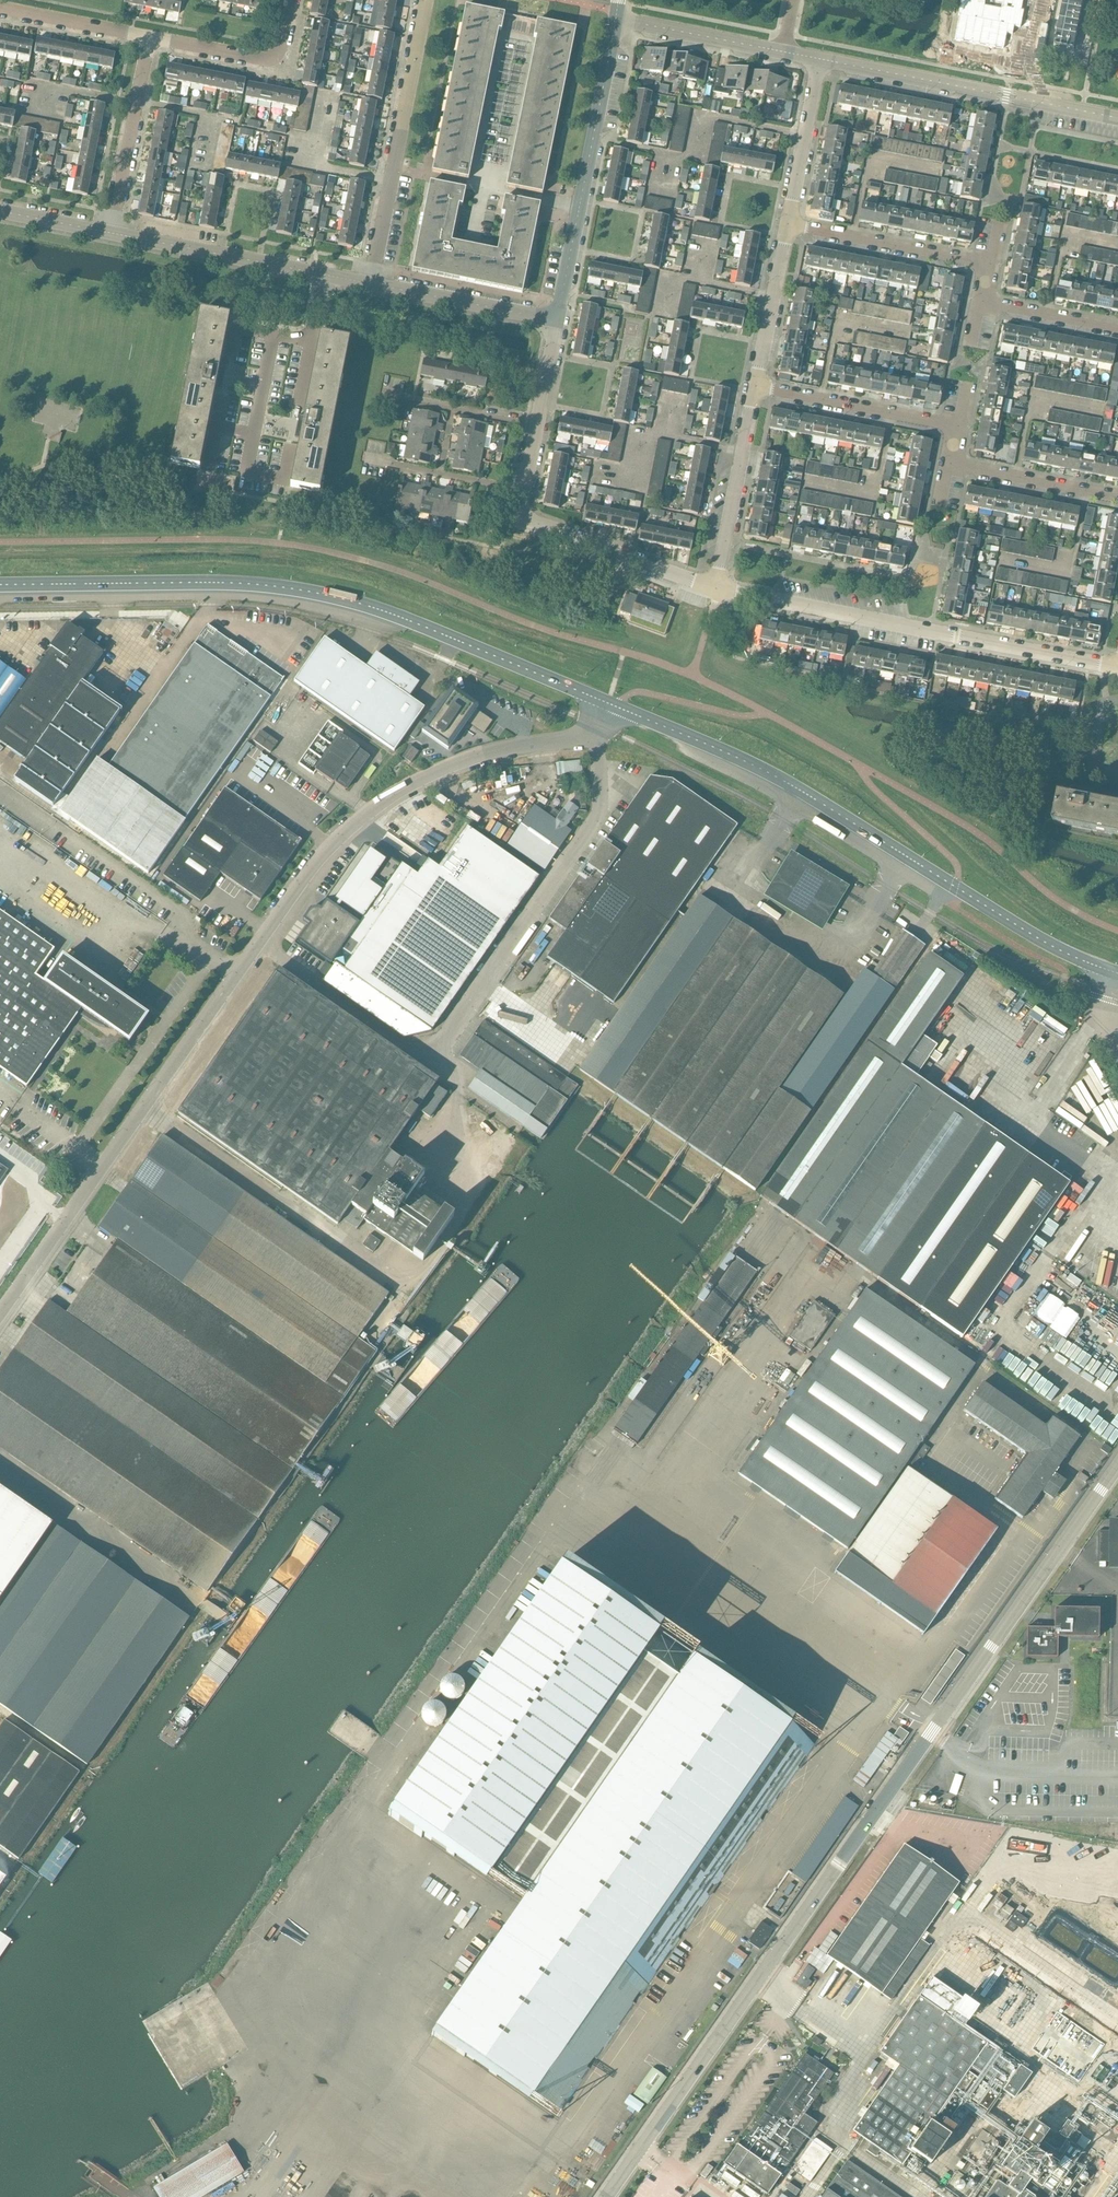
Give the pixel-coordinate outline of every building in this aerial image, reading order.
[(138,6),(152,8),(153,0),(139,0),(138,6)] [(152,8),(165,11),(167,0),(153,0),(152,8)] [(165,11),(179,14),(182,0),(167,0),(165,11)] [(244,7),(258,9),(260,0),(245,0),(244,7)] [(954,24),(955,24),(962,25),(960,35),(958,35),(958,36),(955,52),(954,52),(954,53),(972,56),(973,49),(983,51),(983,53),(984,53),(1000,56),(1001,56),(1004,38),(1003,39),(997,37),(999,27),(1001,28),(1001,27),(1004,11),(1004,9),(1005,3),(1015,5),(1015,6),(1016,7),(1016,6),(1032,9),(1032,10),(1033,10),(1035,0),(977,0),(975,10),(958,7),(959,7),(958,6),(954,24)] [(310,15),(325,18),(328,5),(312,2),(310,15)] [(396,5),(381,2),(378,15),(394,18),(396,5)] [(501,31),(505,15),(505,14),(467,7),(466,6),(466,7),(465,11),(469,11),(439,162),(435,161),(432,172),(468,179),(471,168),(467,167),(495,30),(495,29),(498,30),(501,31)] [(376,28),(391,31),(394,18),(378,15),(376,28)] [(330,22),(314,19),(312,33),(327,36),(330,22)] [(508,176),(506,187),(542,194),(545,183),(540,182),(571,32),(575,33),(576,29),(537,21),(533,37),(536,38),(540,38),(539,39),(512,176),(508,176)] [(353,41),(360,42),(362,30),(357,29),(355,35),(355,34),(353,41)] [(395,35),(379,32),(377,46),(392,49),(395,35)] [(309,46),(325,49),(327,36),(312,33),(309,46)] [(17,55),(20,40),(7,37),(4,53),(17,55)] [(37,38),(34,54),(48,57),(51,41),(37,38)] [(30,58),(34,42),(20,40),(17,55),(30,58)] [(60,59),(64,44),(51,41),(48,57),(60,59)] [(73,62),(76,46),(64,44),(60,59),(73,62)] [(86,64),(89,49),(76,46),(73,62),(86,64)] [(307,59),(322,62),(325,49),(309,46),(307,59)] [(374,58),(390,61),(392,49),(377,46),(374,58)] [(662,75),(666,53),(645,48),(641,71),(662,75)] [(99,67),(102,51),(89,49),(86,64),(99,67)] [(112,69),(115,54),(102,51),(99,67),(112,69)] [(682,79),(687,56),(666,53),(662,75),(662,73),(682,77),(682,79)] [(687,56),(682,79),(703,83),(707,63),(687,59),(687,57),(687,56)] [(372,71),(387,74),(390,61),(374,58),(372,71)] [(304,71),(320,74),(322,62),(307,59),(304,71)] [(168,64),(165,80),(178,82),(181,67),(168,64)] [(743,93),(747,71),(726,66),(726,70),(717,68),(713,92),(729,95),(730,90),(743,93)] [(191,85),(194,69),(181,67),(178,82),(191,85)] [(204,87),(207,72),(194,69),(191,85),(204,87)] [(315,87),(317,88),(320,74),(304,71),(302,85),(315,87)] [(369,84),(385,87),(387,74),(372,71),(369,84)] [(764,95),(767,75),(747,71),(743,93),(744,91),(764,95)] [(217,90),(220,74),(207,72),(204,87),(217,90)] [(230,92),(233,77),(220,74),(217,90),(230,92)] [(767,75),(764,95),(763,97),(784,101),(788,81),(768,77),(768,75),(767,75)] [(243,95),(246,79),(233,77),(230,92),(243,95)] [(345,86),(343,93),(350,94),(351,87),(352,81),(346,79),(345,86)] [(642,80),(640,88),(651,90),(653,83),(642,80)] [(8,81),(7,88),(13,89),(15,83),(8,81)] [(248,83),(245,98),(258,101),(262,85),(248,83)] [(367,97),(382,100),(385,87),(369,84),(367,97)] [(262,85),(258,101),(271,103),(274,88),(262,85)] [(315,87),(302,85),(301,92),(314,94),(315,87)] [(840,86),(837,105),(851,108),(855,89),(840,86)] [(274,88),(271,103),(284,106),(287,90),(274,88)] [(865,111),(865,109),(869,92),(855,89),(851,108),(865,111)] [(287,90),(284,106),(297,109),(298,104),(299,98),(300,93),(287,90)] [(652,93),(637,90),(634,104),(650,107),(652,93)] [(299,98),(312,101),(314,94),(301,92),(300,93),(299,98)] [(879,113),(879,111),(882,94),(869,92),(865,109),(865,111),(879,113)] [(893,114),(896,97),(882,94),(879,111),(879,113),(892,116),(893,114)] [(896,97),(893,114),(892,116),(906,119),(910,100),(896,97)] [(298,104),(311,107),(312,101),(299,98),(298,104)] [(703,98),(701,110),(707,111),(710,99),(709,99),(704,98),(703,98)] [(377,103),(362,100),(359,113),(374,116),(377,103)] [(910,100),(906,119),(920,122),(924,102),(910,100)] [(711,101),(709,111),(718,113),(720,102),(711,101)] [(88,115),(103,118),(105,105),(90,102),(88,115)] [(338,109),(344,110),(346,104),(339,102),(338,109)] [(924,102),(920,122),(934,124),(937,105),(924,102)] [(297,111),(310,113),(311,107),(298,104),(297,109),(298,109),(297,111)] [(650,107),(634,104),(632,117),(647,120),(650,107)] [(948,127),(952,108),(937,105),(934,124),(948,127)] [(691,108),(678,106),(676,113),(689,115),(691,108)] [(344,110),(338,109),(336,116),(343,117),(344,110)] [(16,112),(2,110),(0,121),(0,125),(13,128),(13,127),(15,114),(16,112)] [(174,114),(158,111),(156,124),(171,127),(174,114)] [(296,117),(309,120),(310,113),(297,111),(296,117)] [(761,112),(759,120),(766,121),(768,113),(765,112),(765,113),(761,112)] [(374,116),(359,113),(356,126),(372,129),(374,116)] [(675,119),(688,122),(689,115),(676,113),(675,119)] [(15,114),(13,127),(20,128),(22,116),(15,114)] [(995,117),(976,114),(973,128),(992,132),(995,117)] [(103,118),(88,115),(85,128),(100,131),(103,118)] [(26,130),(28,117),(22,116),(20,128),(21,129),(26,130)] [(32,131),(35,118),(28,117),(26,130),(32,131)] [(295,123),(307,126),(309,120),(296,117),(295,123)] [(647,120),(632,117),(629,129),(644,132),(647,120)] [(39,132),(41,119),(35,118),(32,131),(37,132),(39,132)] [(45,133),(48,121),(41,119),(39,132),(45,133)] [(674,125),(687,128),(688,122),(675,119),(674,125)] [(51,135),(54,122),(48,121),(45,133),(51,135)] [(58,136),(60,123),(54,122),(51,135),(58,136)] [(728,125),(715,122),(714,129),(727,132),(727,129),(728,125)] [(295,123),(293,130),(306,132),(307,126),(295,123)] [(171,127),(156,124),(153,137),(169,140),(171,127)] [(220,130),(233,133),(234,126),(221,124),(220,130)] [(903,132),(902,140),(907,141),(908,133),(910,125),(905,124),(904,132),(903,132)] [(672,132),(686,134),(687,128),(674,125),(672,132)] [(372,129),(356,126),(354,139),(369,142),(372,129)] [(100,131),(85,128),(82,141),(98,144),(100,131)] [(847,131),(828,128),(825,142),(844,146),(847,131)] [(970,142),(972,142),(990,145),(992,132),(973,128),(970,142)] [(19,142),(34,145),(37,132),(32,131),(26,130),(21,129),(19,142)] [(626,143),(642,146),(644,132),(629,129),(626,143)] [(712,135),(725,138),(727,132),(714,129),(712,135)] [(219,137),(232,139),(233,133),(220,130),(219,137)] [(671,138),(684,141),(686,134),(672,132),(671,138)] [(331,141),(331,145),(338,146),(338,142),(340,136),(333,135),(331,141)] [(724,144),(725,138),(712,135),(711,142),(724,144)] [(877,150),(879,137),(872,136),(870,149),(877,150)] [(169,140),(153,137),(151,150),(166,153),(169,140)] [(218,143),(230,146),(232,139),(219,137),(218,143)] [(883,152),(886,139),(879,137),(877,150),(883,152)] [(670,144),(683,147),(684,141),(671,138),(670,144)] [(369,142),(354,139),(351,152),(367,155),(369,142)] [(890,153),(892,140),(886,139),(883,152),(890,153)] [(896,154),(899,141),(892,140),(890,153),(896,154)] [(98,144),(82,141),(80,154),(95,157),(98,144)] [(902,156),(905,142),(899,141),(896,154),(902,156)] [(16,155),(31,158),(34,145),(19,142),(16,155)] [(710,148),(723,150),(723,148),(724,144),(711,142),(710,148)] [(822,155),(842,159),(844,146),(825,142),(822,155)] [(909,157),(912,144),(905,142),(902,156),(909,157)] [(968,155),(987,159),(990,145),(972,142),(970,142),(968,155)] [(216,149),(229,152),(230,146),(218,143),(216,149)] [(683,147),(670,144),(669,151),(682,153),(683,147)] [(915,158),(918,145),(912,144),(909,157),(915,158)] [(922,159),(924,146),(918,145),(915,158),(922,159)] [(928,161),(931,148),(924,146),(922,159),(928,161)] [(709,154),(721,157),(723,150),(710,148),(709,154)] [(733,166),(736,150),(723,148),(723,150),(721,157),(720,163),(733,166)] [(935,162),(937,149),(931,148),(928,161),(935,162)] [(215,156),(228,158),(229,154),(229,152),(216,149),(215,156)] [(610,162),(626,165),(628,152),(613,149),(610,162)] [(937,149),(935,162),(941,163),(944,150),(937,149)] [(151,150),(148,163),(164,166),(171,167),(173,155),(166,153),(151,150)] [(736,150),(733,166),(746,168),(749,153),(736,150)] [(349,165),(364,168),(367,155),(351,152),(349,165)] [(749,153),(746,168),(759,171),(762,155),(749,153)] [(95,157),(80,154),(77,167),(93,170),(95,157)] [(239,172),(242,157),(229,154),(228,158),(227,165),(226,170),(239,172)] [(707,160),(720,163),(721,157),(709,154),(707,160)] [(13,168),(29,171),(31,158),(16,155),(13,168)] [(775,158),(762,155),(759,171),(772,174),(775,158)] [(820,169),(839,173),(842,159),(822,155),(820,169)] [(965,169),(967,170),(984,173),(987,159),(968,155),(965,169)] [(214,162),(227,165),(228,158),(215,156),(214,162)] [(242,157),(239,172),(252,175),(254,159),(242,157)] [(254,159),(252,175),(264,177),(267,162),(254,159)] [(706,167),(719,170),(720,163),(707,160),(706,167)] [(213,168),(225,171),(226,170),(227,165),(214,162),(213,168)] [(280,166),(281,164),(267,162),(264,177),(278,180),(278,179),(280,166)] [(608,175),(623,178),(626,165),(610,162),(608,175)] [(1036,162),(1032,182),(1046,184),(1050,165),(1036,162)] [(164,166),(148,163),(146,176),(161,179),(164,166)] [(1050,165),(1046,184),(1060,187),(1064,168),(1050,165)] [(280,166),(278,179),(284,180),(287,168),(280,166)] [(93,170),(77,167),(75,180),(90,183),(93,170)] [(706,167),(704,167),(702,180),(717,183),(719,170),(706,167)] [(11,181),(26,184),(29,171),(13,168),(11,181)] [(211,175),(224,177),(225,171),(213,168),(211,175)] [(287,168),(284,180),(286,181),(291,182),(293,169),(287,168)] [(1074,190),(1078,171),(1064,168),(1060,187),(1074,190)] [(293,169),(291,182),(297,183),(300,170),(293,169)] [(681,176),(687,177),(696,179),(697,175),(688,173),(688,170),(682,169),(681,176)] [(817,183),(834,186),(836,187),(839,173),(820,169),(817,183)] [(890,184),(892,171),(886,169),(883,183),(890,184)] [(984,173),(967,170),(965,169),(962,184),(981,187),(984,173)] [(300,170),(297,183),(302,184),(304,184),(306,171),(300,170)] [(310,185),(312,175),(313,173),(306,171),(304,184),(310,185)] [(892,171),(890,184),(896,185),(899,172),(892,171)] [(1088,193),(1092,173),(1078,171),(1074,190),(1088,193)] [(899,172),(896,185),(903,186),(905,173),(899,172)] [(204,173),(201,187),(207,188),(222,191),(225,178),(209,175),(204,173)] [(905,173),(903,186),(909,188),(912,175),(905,173)] [(1102,195),(1102,193),(1105,176),(1092,173),(1088,193),(1102,195)] [(325,177),(312,175),(310,185),(310,186),(323,188),(325,177)] [(605,188),(621,191),(623,178),(608,175),(605,188)] [(912,175),(909,188),(915,189),(918,176),(912,175)] [(161,179),(146,176),(143,189),(159,192),(161,179)] [(918,176),(915,189),(922,190),(925,177),(918,176)] [(1102,193),(1102,195),(1115,198),(1117,185),(1117,178),(1105,176),(1102,193)] [(925,177),(922,190),(928,192),(931,178),(925,177)] [(931,178),(928,192),(935,193),(938,180),(931,178)] [(72,193),(88,196),(90,183),(75,180),(72,193)] [(366,183),(350,180),(348,193),(363,196),(366,183)] [(699,193),(714,196),(717,183),(702,180),(699,193)] [(284,194),(299,197),(302,184),(297,183),(291,182),(286,181),(284,194)] [(430,182),(413,268),(412,271),(522,293),(540,204),(505,197),(501,214),(505,214),(497,251),(451,242),(459,205),(462,206),(466,189),(430,182)] [(836,187),(834,186),(817,183),(814,197),(833,201),(836,187)] [(959,197),(979,201),(981,187),(962,184),(959,197)] [(204,201),(220,204),(222,191),(207,188),(204,201)] [(603,201),(618,204),(621,191),(605,188),(603,201)] [(901,188),(899,201),(906,203),(908,190),(904,189),(901,188)] [(159,192),(143,189),(141,202),(156,205),(159,192)] [(345,206),(361,209),(363,196),(348,193),(345,206)] [(696,206),(712,209),(714,196),(699,193),(696,206)] [(281,207),(297,210),(299,197),(284,194),(281,207)] [(1025,195),(1024,202),(1032,204),(1034,197),(1025,195)] [(646,196),(644,209),(650,210),(653,197),(646,196)] [(653,197),(650,210),(657,212),(659,199),(653,197)] [(833,201),(814,197),(811,211),(819,213),(818,219),(833,222),(836,210),(832,209),(833,201)] [(659,199),(657,212),(663,213),(666,200),(659,199)] [(666,200),(663,213),(670,214),(672,201),(666,200)] [(202,214),(217,217),(220,204),(204,201),(202,214)] [(138,215),(154,218),(156,205),(141,202),(138,215)] [(863,202),(859,221),(873,224),(877,205),(863,202)] [(887,227),(891,208),(877,205),(873,224),(887,227)] [(1042,209),(1023,205),(1020,219),(1040,223),(1042,209)] [(343,219),(358,222),(361,209),(345,206),(343,219)] [(694,219),(709,222),(712,209),(696,206),(694,219)] [(279,220),(294,223),(297,210),(281,207),(279,220)] [(901,230),(904,212),(905,210),(891,208),(887,227),(901,230)] [(905,210),(904,212),(901,230),(915,232),(918,213),(905,210)] [(928,235),(932,216),(918,213),(915,232),(928,235)] [(199,227),(214,230),(217,217),(202,214),(199,227)] [(1072,228),(1074,215),(1068,214),(1065,227),(1072,228)] [(321,215),(320,222),(326,223),(328,216),(321,215)] [(669,218),(654,215),(651,228),(667,231),(669,218)] [(1074,215),(1072,228),(1078,229),(1081,216),(1074,215)] [(942,238),(946,221),(946,219),(932,216),(928,235),(942,238)] [(1081,216),(1078,229),(1084,230),(1087,217),(1081,216)] [(1087,217),(1084,230),(1091,232),(1093,219),(1087,217)] [(340,232),(356,235),(358,222),(343,219),(340,232)] [(946,219),(946,221),(942,238),(956,240),(960,221),(946,219)] [(1040,223),(1020,219),(1018,233),(1037,237),(1040,223)] [(1093,219),(1091,232),(1097,233),(1100,220),(1093,219)] [(294,223),(279,220),(276,233),(292,236),(294,223)] [(1100,220),(1097,233),(1104,234),(1106,221),(1100,220)] [(970,243),(974,224),(960,221),(956,240),(970,243)] [(1106,221),(1104,234),(1110,235),(1113,222),(1106,221)] [(698,237),(700,224),(694,222),(691,235),(698,237)] [(700,224),(698,237),(704,238),(707,225),(700,224)] [(707,225),(704,238),(711,239),(713,226),(707,225)] [(720,227),(716,227),(713,226),(711,239),(717,241),(720,227)] [(667,231),(651,228),(649,241),(664,244),(667,231)] [(338,245),(353,248),(356,235),(340,232),(338,245)] [(760,235),(745,232),(742,246),(757,249),(760,235)] [(1015,247),(1034,251),(1037,237),(1018,233),(1015,247)] [(649,241),(646,254),(661,257),(664,244),(649,241)] [(757,249),(742,246),(740,259),(755,262),(757,249)] [(1086,260),(1088,247),(1081,246),(1079,259),(1086,260)] [(1012,261),(1029,264),(1032,264),(1034,251),(1015,247),(1012,261)] [(1088,247),(1086,260),(1092,261),(1094,249),(1088,247)] [(809,248),(805,267),(819,270),(823,251),(809,248)] [(1094,249),(1092,261),(1098,263),(1101,250),(1094,249)] [(1101,250),(1098,263),(1105,264),(1107,251),(1101,250)] [(823,251),(819,270),(833,273),(836,254),(823,251)] [(1107,251),(1105,264),(1111,265),(1113,252),(1107,251)] [(657,269),(659,270),(661,257),(646,254),(643,267),(644,267),(657,269)] [(836,254),(833,273),(846,275),(850,256),(836,254)] [(850,256),(846,275),(860,278),(864,259),(850,256)] [(755,262),(740,259),(737,271),(752,274),(755,262)] [(864,259),(860,278),(874,281),(878,262),(864,259)] [(1032,264),(1029,264),(1012,261),(1010,274),(1029,278),(1032,264)] [(888,284),(892,265),(878,262),(874,281),(888,284)] [(601,281),(604,265),(591,263),(588,278),(601,281)] [(604,265),(601,281),(613,283),(616,268),(604,265)] [(902,286),(906,267),(892,265),(888,284),(902,286)] [(922,271),(921,276),(929,278),(932,267),(923,265),(922,271)] [(644,267),(643,273),(643,274),(655,276),(657,269),(644,267)] [(916,289),(920,270),(906,267),(902,286),(916,289)] [(616,268),(613,283),(626,286),(629,270),(616,268)] [(629,270),(626,286),(640,288),(640,286),(641,280),(643,274),(643,273),(629,270)] [(735,285),(750,288),(752,274),(737,271),(735,285)] [(641,280),(654,283),(655,276),(643,274),(641,280)] [(1029,278),(1010,274),(1007,289),(1026,292),(1029,278)] [(810,278),(799,276),(797,287),(808,289),(810,278)] [(963,280),(944,276),(941,290),(960,294),(963,280)] [(640,286),(653,289),(654,283),(641,280),(640,286)] [(1058,280),(1054,299),(1069,302),(1072,283),(1058,280)] [(682,290),(695,293),(696,286),(683,283),(682,290)] [(1082,304),(1086,285),(1072,283),(1069,302),(1082,304)] [(1096,307),(1100,288),(1086,285),(1082,304),(1096,307)] [(639,293),(652,295),(653,289),(640,286),(640,288),(639,293)] [(1110,310),(1114,291),(1100,288),(1096,307),(1110,310)] [(681,296),(694,299),(695,293),(682,290),(681,296)] [(815,293),(796,290),(793,304),(804,306),(812,308),(815,293)] [(960,294),(941,290),(938,304),(958,308),(960,294)] [(1114,291),(1110,310),(1117,311),(1117,292),(1114,291)] [(638,299),(650,302),(652,295),(639,293),(638,299)] [(624,296),(623,303),(630,304),(631,298),(624,296)] [(679,303),(692,305),(693,303),(694,299),(681,296),(679,303)] [(838,309),(851,311),(853,301),(840,298),(838,309)] [(636,305),(649,308),(650,302),(638,299),(636,305)] [(853,301),(851,311),(851,314),(858,315),(860,302),(853,301)] [(860,302),(858,315),(864,316),(866,303),(860,302)] [(678,309),(691,312),(692,305),(679,303),(678,309)] [(703,321),(706,306),(693,303),(692,305),(691,312),(690,318),(703,321)] [(866,303),(864,316),(870,317),(873,304),(866,303)] [(598,307),(583,304),(580,317),(595,320),(598,307)] [(812,308),(804,306),(793,304),(791,318),(810,321),(812,308)] [(873,304),(870,317),(877,319),(879,306),(873,304)] [(958,308),(938,304),(936,318),(949,320),(955,321),(958,308)] [(649,308),(636,305),(635,312),(648,314),(649,308)] [(706,306),(703,321),(716,323),(719,308),(706,306)] [(879,306),(877,319),(883,320),(886,307),(879,306)] [(886,307),(883,320),(889,321),(892,308),(886,307)] [(719,308),(716,323),(729,326),(732,311),(719,308)] [(892,308),(889,321),(896,322),(898,310),(892,308)] [(677,315),(690,318),(691,312),(678,309),(677,315)] [(898,310),(896,322),(903,324),(906,311),(898,310)] [(742,329),(745,313),(732,311),(729,326),(742,329)] [(906,311),(903,324),(909,325),(912,312),(906,311)] [(202,312),(172,464),(197,469),(213,387),(221,389),(225,367),(218,366),(227,317),(202,312)] [(688,325),(690,318),(677,315),(676,322),(688,325)] [(595,320),(580,317),(578,330),(593,333),(595,320)] [(788,331),(807,335),(810,321),(791,318),(788,331)] [(955,321),(949,320),(936,318),(933,331),(941,333),(952,335),(955,321)] [(676,322),(674,322),(671,335),(686,338),(689,325),(688,325),(676,322)] [(1015,348),(1019,329),(1004,326),(1000,345),(1015,348)] [(1028,350),(1029,348),(1032,331),(1019,329),(1015,348),(1028,350)] [(593,333),(578,330),(575,343),(590,346),(593,333)] [(785,345),(804,349),(807,335),(788,331),(785,345)] [(952,335),(941,333),(933,331),(930,345),(949,349),(952,335)] [(1042,353),(1043,351),(1046,334),(1032,331),(1029,348),(1028,350),(1042,353)] [(858,346),(861,333),(854,332),(852,345),(858,346)] [(861,333),(858,346),(864,347),(867,334),(861,333)] [(867,334),(864,347),(871,349),(873,335),(867,334)] [(1046,334),(1043,351),(1042,353),(1056,356),(1060,337),(1046,334)] [(669,348),(684,351),(686,338),(671,335),(669,348)] [(873,335),(871,349),(877,350),(880,337),(873,335)] [(323,336),(307,417),(299,415),(295,437),(303,438),(293,488),(319,493),(348,341),(323,336)] [(880,337),(877,350),(884,351),(886,338),(880,337)] [(1070,359),(1072,348),(1074,339),(1060,337),(1056,356),(1070,359)] [(886,338),(884,351),(890,352),(893,339),(886,338)] [(893,339),(890,352),(897,354),(899,340),(893,339)] [(1084,361),(1087,346),(1088,342),(1074,339),(1072,348),(1070,359),(1084,361)] [(899,340),(897,354),(903,355),(906,342),(899,340)] [(1097,364),(1098,362),(1101,345),(1088,342),(1087,346),(1084,361),(1097,364)] [(572,356),(588,359),(590,346),(575,343),(572,356)] [(804,349),(785,345),(783,359),(802,362),(804,349)] [(928,359),(947,363),(949,349),(930,345),(928,359)] [(1111,367),(1115,347),(1101,345),(1098,362),(1097,364),(1111,367)] [(666,361),(681,364),(684,351),(669,348),(666,361)] [(642,369),(642,370),(654,372),(655,365),(650,364),(651,358),(645,357),(643,363),(642,369)] [(424,359),(420,375),(434,378),(433,380),(445,382),(445,380),(453,382),(456,365),(424,359)] [(791,375),(799,377),(802,362),(783,359),(780,373),(791,375)] [(663,374),(679,377),(681,364),(666,361),(663,374)] [(1016,362),(1015,369),(1024,371),(1025,364),(1016,362)] [(831,364),(827,383),(842,386),(845,367),(831,364)] [(485,388),(488,371),(456,365),(453,382),(466,384),(465,387),(477,389),(477,386),(485,388)] [(855,389),(857,381),(859,370),(845,367),(842,386),(855,389)] [(1011,371),(991,367),(989,381),(1008,385),(1011,371)] [(639,372),(623,369),(621,383),(636,386),(639,372)] [(813,369),(811,380),(820,381),(822,371),(813,369)] [(869,392),(872,378),(873,373),(859,370),(857,381),(855,389),(869,392)] [(780,373),(779,380),(790,382),(791,375),(780,373)] [(883,395),(883,392),(887,375),(873,373),(872,378),(869,392),(883,395)] [(887,375),(883,392),(883,395),(897,397),(900,378),(887,375)] [(1036,376),(1033,389),(1105,403),(1107,390),(1036,376)] [(668,392),(670,378),(663,377),(661,390),(668,392)] [(670,378),(668,392),(674,393),(676,380),(670,378)] [(900,378),(897,397),(910,400),(914,381),(900,378)] [(676,380),(674,393),(680,394),(683,381),(676,380)] [(690,382),(686,382),(683,381),(680,394),(687,395),(690,382)] [(914,381),(910,400),(924,403),(928,384),(914,381)] [(986,395),(1003,398),(1005,399),(1008,385),(989,381),(986,395)] [(618,396),(633,399),(636,386),(621,383),(618,396)] [(938,406),(942,386),(928,384),(924,403),(938,406)] [(730,390),(714,387),(712,400),(727,404),(730,390)] [(650,395),(657,397),(658,390),(651,389),(646,388),(645,391),(651,393),(650,395)] [(1005,399),(1003,398),(986,395),(983,409),(1002,413),(1005,399)] [(616,408),(631,411),(633,399),(618,396),(616,408)] [(1108,398),(1107,405),(1114,406),(1116,406),(1117,402),(1117,400),(1108,398)] [(709,413),(724,416),(727,404),(712,400),(709,413)] [(397,407),(395,416),(405,418),(406,409),(397,407)] [(613,422),(614,422),(626,424),(628,425),(631,411),(616,408),(613,422)] [(411,422),(443,428),(443,425),(437,424),(439,414),(413,409),(411,422)] [(1002,413),(983,409),(980,423),(1000,427),(1002,413)] [(1049,409),(1047,422),(1099,433),(1101,419),(1049,409)] [(772,410),(769,429),(783,431),(787,412),(772,410)] [(787,412),(783,431),(797,434),(801,415),(787,412)] [(707,426),(722,429),(724,416),(709,413),(707,426)] [(653,416),(646,414),(644,427),(650,429),(651,422),(653,416)] [(811,437),(811,434),(814,418),(801,415),(797,434),(811,437)] [(570,436),(573,420),(560,418),(557,433),(570,436)] [(814,418),(811,434),(811,437),(824,440),(828,421),(814,418)] [(454,431),(486,437),(488,424),(470,421),(462,419),(460,428),(455,427),(454,431)] [(573,420),(570,436),(583,438),(586,423),(573,420)] [(828,421),(824,440),(838,442),(842,423),(828,421)] [(443,428),(411,422),(408,435),(434,439),(436,431),(442,432),(443,428)] [(614,422),(612,428),(612,429),(625,431),(626,424),(614,422)] [(586,423),(583,438),(596,441),(599,425),(586,423)] [(842,423),(838,442),(852,445),(856,426),(842,423)] [(1000,427),(980,423),(978,437),(997,441),(1000,427)] [(599,425),(596,441),(609,443),(610,441),(611,435),(612,429),(612,428),(599,425)] [(704,439),(719,442),(722,429),(707,426),(704,439)] [(856,426),(852,445),(866,448),(870,429),(856,426)] [(1065,428),(1064,434),(1071,435),(1072,428),(1065,426),(1065,428)] [(1102,426),(1101,433),(1109,434),(1110,428),(1102,426)] [(611,435),(624,437),(625,431),(612,429),(611,435)] [(880,451),(884,431),(870,429),(866,448),(880,451)] [(454,431),(453,434),(459,435),(457,444),(483,449),(483,448),(489,449),(491,438),(486,437),(454,431)] [(1092,434),(1091,443),(1098,445),(1099,435),(1093,434),(1092,434)] [(434,439),(408,435),(406,447),(438,453),(438,449),(433,448),(434,439)] [(610,441),(622,444),(624,437),(611,435),(610,441)] [(997,441),(978,437),(975,451),(994,455),(997,441)] [(931,442),(912,438),(909,452),(929,456),(931,442)] [(656,446),(670,449),(671,442),(658,439),(656,446)] [(609,448),(621,450),(622,444),(610,441),(609,443),(609,448)] [(674,442),(673,450),(679,451),(681,444),(674,442)] [(1026,442),(1022,461),(1037,464),(1041,445),(1026,442)] [(389,443),(387,453),(393,455),(396,445),(389,443)] [(483,449),(457,444),(455,452),(450,451),(449,456),(481,462),(483,449)] [(1050,467),(1054,448),(1041,445),(1037,464),(1050,467)] [(655,453),(668,455),(670,449),(656,446),(655,453)] [(438,453),(406,447),(404,459),(430,464),(431,455),(437,456),(438,453)] [(710,450),(695,447),(692,460),(708,463),(710,450)] [(607,454),(620,456),(621,450),(609,448),(607,454)] [(888,448),(886,456),(892,457),(894,457),(896,449),(888,448)] [(1064,469),(1065,466),(1068,450),(1054,448),(1050,467),(1064,469)] [(582,449),(580,455),(586,457),(592,458),(593,458),(594,451),(588,450),(582,449)] [(1078,472),(1078,469),(1081,453),(1068,450),(1065,466),(1064,469),(1078,472)] [(907,466),(908,466),(926,470),(929,456),(909,452),(907,466)] [(569,456),(553,453),(551,467),(566,470),(569,456)] [(654,459),(667,461),(668,455),(655,453),(654,459)] [(783,457),(764,453),(761,467),(780,471),(783,457)] [(1081,453),(1078,469),(1078,472),(1092,475),(1095,457),(1095,456),(1081,453)] [(620,456),(607,454),(606,460),(619,463),(620,456)] [(481,462),(449,456),(448,459),(454,460),(452,469),(478,474),(481,462)] [(1095,456),(1095,457),(1092,475),(1105,477),(1109,460),(1109,458),(1095,456)] [(1109,460),(1105,477),(1117,480),(1117,460),(1109,458),(1109,460)] [(653,465),(666,468),(667,461),(654,459),(653,465)] [(708,463),(692,460),(690,473),(705,476),(708,463)] [(861,470),(868,471),(870,461),(863,460),(861,470)] [(811,476),(814,462),(807,461),(805,474),(811,476)] [(814,462),(811,476),(818,477),(820,464),(814,462)] [(886,462),(884,469),(892,470),(893,464),(886,462)] [(820,464),(818,477),(824,478),(827,465),(820,464)] [(651,472),(665,474),(666,468),(653,465),(651,472)] [(827,465),(824,478),(830,479),(833,466),(829,465),(827,465)] [(833,466),(830,479),(837,481),(839,468),(838,467),(833,466)] [(904,480),(906,480),(923,484),(926,470),(908,466),(907,466),(904,480)] [(566,470),(551,467),(548,480),(563,482),(566,470)] [(759,481),(760,481),(778,485),(780,471),(761,467),(759,481)] [(839,468),(837,481),(843,482),(846,469),(839,468)] [(846,469),(843,482),(850,483),(852,470),(846,469)] [(852,470),(850,483),(857,484),(859,471),(852,470)] [(650,478),(663,481),(665,474),(651,472),(650,478)] [(705,476),(690,473),(687,486),(703,489),(705,476)] [(400,477),(394,508),(407,510),(412,484),(403,482),(404,477),(400,477)] [(649,484),(662,487),(663,481),(650,478),(649,484)] [(563,482),(548,480),(546,492),(561,495),(563,482)] [(901,494),(903,494),(920,497),(923,484),(906,480),(904,480),(901,494)] [(419,513),(425,481),(421,481),(420,486),(412,484),(407,510),(419,513)] [(431,515),(437,490),(427,488),(428,482),(425,481),(419,513),(431,515)] [(756,495),(757,495),(775,498),(778,485),(760,481),(759,481),(756,495)] [(648,491),(661,493),(662,487),(649,484),(648,491)] [(444,517),(450,486),(446,486),(445,491),(437,490),(431,515),(444,517)] [(456,520),(461,494),(452,492),(453,487),(450,486),(444,517),(456,520)] [(590,486),(588,495),(595,496),(595,494),(602,495),(603,488),(590,486)] [(703,489),(687,486),(685,498),(700,501),(703,489)] [(968,487),(964,506),(978,509),(982,490),(968,487)] [(468,522),(475,491),(470,490),(469,496),(461,494),(456,520),(468,522)] [(806,504),(808,491),(802,490),(799,503),(806,504)] [(982,490),(978,509),(992,512),(996,493),(982,490)] [(648,491),(646,497),(660,500),(661,493),(648,491)] [(808,491),(806,504),(812,506),(815,492),(808,491)] [(543,506),(558,509),(561,495),(546,492),(543,506)] [(815,492),(812,506),(818,507),(821,494),(815,492)] [(996,493),(992,512),(1006,514),(1010,495),(996,493)] [(821,494),(818,507),(825,508),(827,495),(821,494)] [(898,507),(900,508),(918,511),(920,497),(903,494),(901,494),(898,507)] [(753,508),(756,509),(772,512),(775,498),(757,495),(756,495),(753,508)] [(827,495),(825,508),(831,509),(834,496),(827,495)] [(1010,495),(1006,514),(1020,517),(1023,498),(1010,495)] [(834,496),(831,509),(834,510),(838,511),(840,497),(834,496)] [(840,497),(838,511),(841,511),(842,512),(844,512),(847,499),(840,497)] [(682,512),(697,515),(700,501),(685,498),(682,512)] [(1023,498),(1020,517),(1033,520),(1037,501),(1023,498)] [(847,499),(844,512),(851,513),(853,500),(847,499)] [(853,500),(851,513),(857,514),(860,501),(853,500)] [(860,501),(857,514),(863,516),(866,503),(860,501)] [(1047,523),(1047,522),(1051,503),(1037,501),(1033,520),(1047,523)] [(866,503),(863,516),(870,517),(873,504),(866,503)] [(1051,503),(1047,522),(1047,523),(1061,525),(1064,508),(1065,506),(1051,503)] [(586,505),(583,520),(596,523),(599,508),(586,505)] [(1065,506),(1064,508),(1061,525),(1075,528),(1079,509),(1065,506)] [(896,522),(915,526),(918,511),(900,508),(898,507),(896,522)] [(609,526),(612,510),(599,508),(596,523),(609,526)] [(751,522),(752,523),(770,526),(772,512),(756,509),(753,508),(751,522)] [(622,528),(625,513),(612,510),(609,526),(622,528)] [(834,510),(832,520),(839,522),(841,511),(838,511),(834,510)] [(635,531),(638,515),(625,513),(622,528),(635,531)] [(1107,516),(1105,530),(1117,533),(1117,518),(1107,516)] [(748,537),(767,540),(770,526),(752,523),(751,522),(748,537)] [(641,525),(638,540),(651,543),(654,528),(641,525)] [(795,527),(791,546),(805,549),(807,538),(809,530),(795,527)] [(664,546),(667,530),(654,528),(651,543),(664,546)] [(782,539),(781,544),(789,545),(790,540),(792,530),(784,529),(782,539)] [(677,548),(680,533),(667,530),(664,546),(677,548)] [(809,530),(807,538),(805,549),(819,552),(822,535),(823,532),(809,530)] [(1105,530),(1102,544),(1117,547),(1117,533),(1105,530)] [(978,534),(959,531),(956,545),(976,549),(978,534)] [(823,532),(822,535),(819,552),(833,554),(836,535),(823,532)] [(690,551),(693,535),(680,533),(677,548),(690,551)] [(836,535),(833,554),(846,557),(850,538),(836,535)] [(850,538),(846,557),(860,560),(864,543),(864,540),(850,538)] [(1007,553),(1009,540),(1003,539),(1000,552),(1007,553)] [(864,540),(864,543),(860,560),(874,562),(878,543),(864,540)] [(1009,540),(1007,553),(1013,554),(1016,541),(1009,540)] [(1016,541),(1013,554),(1019,556),(1022,543),(1016,541)] [(878,543),(874,562),(888,565),(892,546),(878,543)] [(1022,543),(1019,556),(1026,557),(1028,544),(1022,543)] [(1028,544),(1026,557),(1032,558),(1035,545),(1028,544)] [(1102,544),(1099,557),(1117,561),(1117,547),(1102,544)] [(976,549),(956,545),(954,559),(973,562),(976,549)] [(1035,545),(1032,558),(1039,559),(1041,546),(1035,545)] [(905,554),(906,549),(892,546),(888,565),(902,568),(904,557),(905,554)] [(1041,546),(1039,559),(1045,561),(1048,548),(1041,546)] [(1048,548),(1045,561),(1052,562),(1054,549),(1048,548)] [(1099,557),(1096,571),(1116,575),(1117,563),(1117,561),(1099,557)] [(973,562),(954,559),(951,572),(970,576),(973,562)] [(1001,582),(1004,569),(997,567),(994,581),(1001,582)] [(1074,567),(1072,572),(1071,581),(1078,582),(1080,583),(1082,569),(1074,567)] [(1004,569),(1001,582),(1007,583),(1010,570),(1004,569)] [(1010,570),(1007,583),(1014,584),(1016,571),(1010,570)] [(1016,571),(1014,584),(1020,586),(1023,572),(1016,571)] [(1116,575),(1096,571),(1094,585),(1113,589),(1116,575)] [(970,576),(951,572),(948,586),(968,590),(970,576)] [(1023,572),(1020,586),(1026,587),(1029,574),(1023,572)] [(1029,574),(1026,587),(1033,588),(1035,575),(1029,574)] [(1035,575),(1033,588),(1039,589),(1042,576),(1035,575)] [(1042,576),(1039,589),(1046,591),(1048,578),(1042,576)] [(1048,578),(1046,591),(1052,592),(1055,579),(1048,578)] [(1055,579),(1052,592),(1059,593),(1061,580),(1055,579)] [(1061,580),(1059,593),(1066,595),(1068,581),(1061,580)] [(1091,599),(1110,603),(1113,589),(1094,585),(1091,599)] [(946,600),(965,604),(968,590),(948,586),(946,600)] [(622,605),(620,611),(622,612),(631,615),(628,622),(629,623),(664,636),(674,609),(667,606),(667,605),(638,594),(638,596),(636,596),(627,592),(622,605)] [(943,614),(962,618),(965,604),(946,600),(943,614)] [(1091,602),(1090,609),(1101,611),(1102,604),(1091,602)] [(990,605),(986,624),(1000,627),(1004,607),(990,605)] [(986,608),(979,607),(978,614),(985,615),(986,608)] [(1014,629),(1014,628),(1018,610),(1004,607),(1000,627),(1014,629)] [(1028,632),(1028,630),(1032,613),(1018,610),(1014,628),(1014,629),(1028,632)] [(1042,635),(1042,633),(1045,615),(1032,613),(1028,630),(1028,632),(1042,635)] [(1055,637),(1056,636),(1059,618),(1045,615),(1042,633),(1042,635),(1055,637)] [(1069,640),(1069,639),(1073,621),(1059,618),(1056,636),(1055,637),(1069,640)] [(1083,643),(1083,642),(1087,623),(1073,621),(1069,639),(1069,640),(1083,643)] [(763,622),(759,641),(774,644),(777,624),(763,622)] [(1101,626),(1087,623),(1083,642),(1083,643),(1097,645),(1101,626)] [(0,722),(0,742),(27,761),(14,780),(53,807),(120,712),(81,685),(103,653),(82,638),(85,634),(80,630),(78,632),(67,624),(51,648),(52,649),(28,683),(0,722)] [(787,646),(791,627),(777,624),(774,644),(787,646)] [(271,697),(284,679),(207,625),(108,767),(97,759),(60,812),(149,874),(186,821),(185,820),(271,697)] [(1097,645),(1097,646),(1102,647),(1105,627),(1101,626),(1097,645)] [(804,635),(805,630),(791,627),(787,646),(801,649),(804,635)] [(805,630),(804,635),(801,649),(815,652),(819,633),(805,630)] [(829,654),(831,646),(833,635),(819,633),(815,652),(829,654)] [(843,657),(847,638),(833,635),(831,646),(829,654),(843,657)] [(424,708),(409,697),(419,683),(376,653),(366,667),(324,638),(294,681),(394,751),(424,708)] [(849,646),(842,681),(848,682),(851,667),(855,647),(849,646)] [(855,647),(851,667),(866,669),(869,650),(855,647)] [(879,672),(880,670),(883,653),(869,650),(866,669),(879,672)] [(893,675),(893,673),(897,656),(883,653),(880,670),(879,672),(893,675)] [(907,678),(907,676),(911,658),(897,656),(893,673),(893,675),(907,678)] [(936,656),(932,675),(947,677),(951,658),(936,656)] [(921,680),(925,661),(911,658),(907,676),(907,678),(921,680)] [(961,680),(961,678),(964,661),(951,658),(947,677),(961,680)] [(964,661),(961,678),(961,680),(974,683),(978,664),(964,661)] [(0,662),(0,722),(28,683),(0,662)] [(978,664),(974,683),(988,686),(992,667),(978,664)] [(992,667),(988,686),(1002,688),(1006,669),(992,667)] [(1006,669),(1002,688),(1016,691),(1020,672),(1006,669)] [(1020,672),(1016,691),(1030,694),(1033,675),(1020,672)] [(1033,675),(1030,694),(1043,697),(1047,678),(1033,675)] [(1047,678),(1043,697),(1057,699),(1061,680),(1047,678)] [(1074,688),(1075,683),(1061,680),(1057,699),(1072,702),(1072,701),(1074,688)] [(478,707),(464,696),(463,698),(460,696),(461,694),(452,688),(422,732),(448,750),(457,737),(460,739),(471,725),(483,734),(492,721),(476,710),(478,707)] [(1074,688),(1072,701),(1079,703),(1082,689),(1074,688)] [(261,730),(253,741),(270,753),(278,742),(261,730)] [(339,735),(314,769),(316,770),(315,771),(334,784),(334,783),(345,790),(346,790),(347,791),(370,758),(369,757),(369,756),(358,749),(359,748),(340,735),(339,735)] [(410,746),(402,757),(411,763),(419,752),(410,746)] [(603,841),(587,865),(567,893),(650,951),(737,825),(672,780),(650,777),(604,842),(603,841)] [(260,901),(302,841),(294,836),(225,788),(163,876),(200,902),(220,873),(260,901)] [(1055,823),(1058,823),(1061,824),(1060,831),(1117,842),(1117,809),(1088,803),(1090,794),(1077,791),(1075,800),(1061,798),(1060,798),(1055,823)] [(452,816),(452,815),(430,800),(420,814),(429,820),(428,821),(434,826),(435,824),(443,829),(452,816)] [(544,871),(571,832),(566,828),(579,809),(568,802),(560,814),(553,809),(549,816),(534,806),(507,845),(544,871)] [(310,925),(298,942),(331,965),(333,962),(335,963),(331,969),(330,971),(329,972),(323,981),(404,1038),(406,1037),(432,1031),(539,877),(467,826),(438,867),(428,860),(417,875),(377,847),(377,846),(373,852),(370,850),(335,900),(338,902),(335,907),(327,901),(321,910),(319,908),(310,910),(303,920),(306,923),(308,924),(310,925)] [(844,891),(790,858),(776,881),(830,914),(844,891)] [(650,951),(567,893),(548,919),(565,931),(547,957),(613,1003),(650,951)] [(902,930),(902,931),(871,974),(863,970),(845,997),(698,896),(579,1070),(756,1192),(811,1112),(894,991),(894,990),(925,946),(902,930)] [(21,1082),(26,1086),(27,1087),(42,1066),(45,1061),(46,1061),(60,1040),(63,1035),(64,1035),(78,1014),(89,1021),(94,1024),(96,1025),(99,1026),(104,1028),(110,1029),(111,1030),(130,1042),(148,1016),(119,995),(63,956),(45,982),(36,976),(55,950),(0,911),(0,1068),(21,1082)] [(975,952),(972,957),(979,961),(982,956),(975,952)] [(929,954),(759,1197),(962,1338),(1070,1184),(1068,1183),(1071,1178),(1064,1172),(1059,1177),(916,1077),(930,1056),(938,1061),(942,1056),(934,1051),(937,1046),(922,1036),(931,1024),(963,977),(929,954)] [(342,1220),(357,1230),(364,1220),(423,1261),(454,1217),(415,1190),(425,1176),(404,1162),(389,1152),(418,1110),(430,1118),(447,1093),(435,1085),(439,1080),(279,968),(178,1113),(338,1225),(342,1220)] [(1003,996),(1012,1001),(1016,995),(1008,989),(1003,996)] [(578,1086),(566,1077),(484,1020),(459,1056),(480,1071),(468,1089),(541,1139),(578,1086)] [(163,1135),(99,1227),(117,1240),(66,1312),(49,1300),(0,1369),(0,1448),(207,1593),(376,1351),(358,1338),(389,1294),(163,1135)] [(52,1183),(57,1175),(48,1170),(43,1177),(52,1183)] [(370,1235),(362,1245),(373,1253),(381,1242),(370,1234),(370,1235)] [(633,1401),(613,1429),(635,1445),(689,1369),(694,1372),(701,1362),(696,1359),(700,1353),(704,1356),(710,1347),(706,1344),(712,1336),(716,1338),(722,1329),(719,1326),(757,1272),(735,1256),(734,1257),(729,1254),(697,1299),(702,1302),(646,1382),(641,1378),(627,1397),(633,1401)] [(975,1365),(865,1289),(737,1474),(847,1549),(975,1365)] [(789,1336),(810,1351),(835,1315),(814,1300),(789,1336)] [(983,1382),(963,1410),(1026,1454),(994,1499),(1022,1519),(1041,1492),(1053,1500),(1066,1481),(1054,1473),(1080,1437),(1052,1418),(1045,1426),(983,1382)] [(1100,1449),(1108,1455),(1112,1449),(1104,1444),(1100,1449)] [(951,1499),(908,1468),(834,1573),(923,1635),(997,1530),(951,1498),(951,1499)] [(190,1617),(0,1486),(0,1704),(88,1765),(190,1617)] [(1111,1519),(1111,1531),(1099,1531),(1099,1562),(1110,1562),(1110,1569),(1117,1569),(1117,1519),(1111,1519)] [(525,1899),(444,2017),(435,2028),(532,2096),(560,2114),(816,1745),(789,1726),(692,1659),(676,1681),(641,1657),(657,1635),(560,1567),(393,1807),(525,1899)] [(1026,1627),(1026,1629),(1026,1657),(1058,1658),(1058,1637),(1098,1638),(1098,1609),(1054,1608),(1054,1629),(1049,1629),(1049,1627),(1026,1627)] [(959,1655),(950,1649),(920,1693),(929,1700),(959,1655)] [(0,1726),(0,1846),(19,1859),(80,1772),(4,1719),(0,1726)] [(887,1731),(853,1780),(864,1787),(891,1749),(898,1739),(893,1736),(887,1731)] [(909,1812),(902,1807),(885,1831),(892,1836),(909,1812)] [(904,1844),(826,1955),(882,1994),(882,1993),(891,2000),(929,1945),(920,1939),(947,1901),(953,1905),(958,1898),(952,1894),(960,1883),(904,1844)] [(1000,1910),(1008,1899),(1000,1893),(992,1905),(1000,1910)] [(1006,1920),(1013,1909),(1006,1904),(998,1915),(1006,1920)] [(1015,1911),(1012,1916),(1004,1927),(1012,1933),(1017,1926),(1021,1929),(1028,1919),(1015,1911)] [(761,1921),(747,1941),(759,1949),(773,1930),(761,1921)] [(803,1971),(795,1983),(806,1990),(812,1982),(809,1980),(813,1973),(815,1970),(808,1964),(803,1971)] [(987,2043),(972,2033),(946,2015),(960,1996),(932,1975),(918,1995),(919,1996),(880,2052),(898,2065),(852,2130),(902,2165),(912,2151),(930,2163),(950,2135),(956,2127),(944,2119),(939,2128),(933,2123),(956,2089),(990,2112),(1002,2094),(968,2071),(971,2067),(1003,2089),(1003,2090),(1014,2098),(1032,2073),(1020,2065),(1019,2066),(987,2043)] [(985,2032),(978,2027),(975,2032),(982,2037),(985,2032)] [(815,2036),(811,2041),(819,2047),(823,2041),(815,2036)] [(996,2038),(992,2043),(1004,2052),(1008,2046),(996,2038)] [(737,2144),(724,2164),(767,2194),(781,2175),(799,2150),(818,2123),(805,2113),(833,2073),(805,2053),(764,2112),(740,2146),(737,2144)] [(653,2067),(635,2093),(649,2103),(667,2077),(653,2067)] [(1067,2118),(1056,2134),(1069,2144),(1071,2142),(1075,2145),(1082,2135),(1077,2131),(1079,2127),(1067,2118)] [(1007,2187),(997,2180),(985,2196),(1051,2196),(1081,2154),(1068,2146),(1056,2164),(1035,2149),(1048,2131),(1032,2120),(1000,2167),(1014,2177),(1007,2187)] [(792,2169),(810,2182),(832,2150),(815,2137),(792,2169)] [(1087,2138),(1080,2147),(1084,2150),(1091,2141),(1087,2138)] [(160,2196),(202,2196),(244,2172),(227,2143),(154,2187),(160,2196)] [(821,2196),(898,2196),(847,2161),(827,2189),(821,2196)] [(708,2164),(700,2175),(705,2178),(713,2168),(708,2164)] [(785,2188),(796,2196),(800,2190),(789,2183),(785,2188)]
